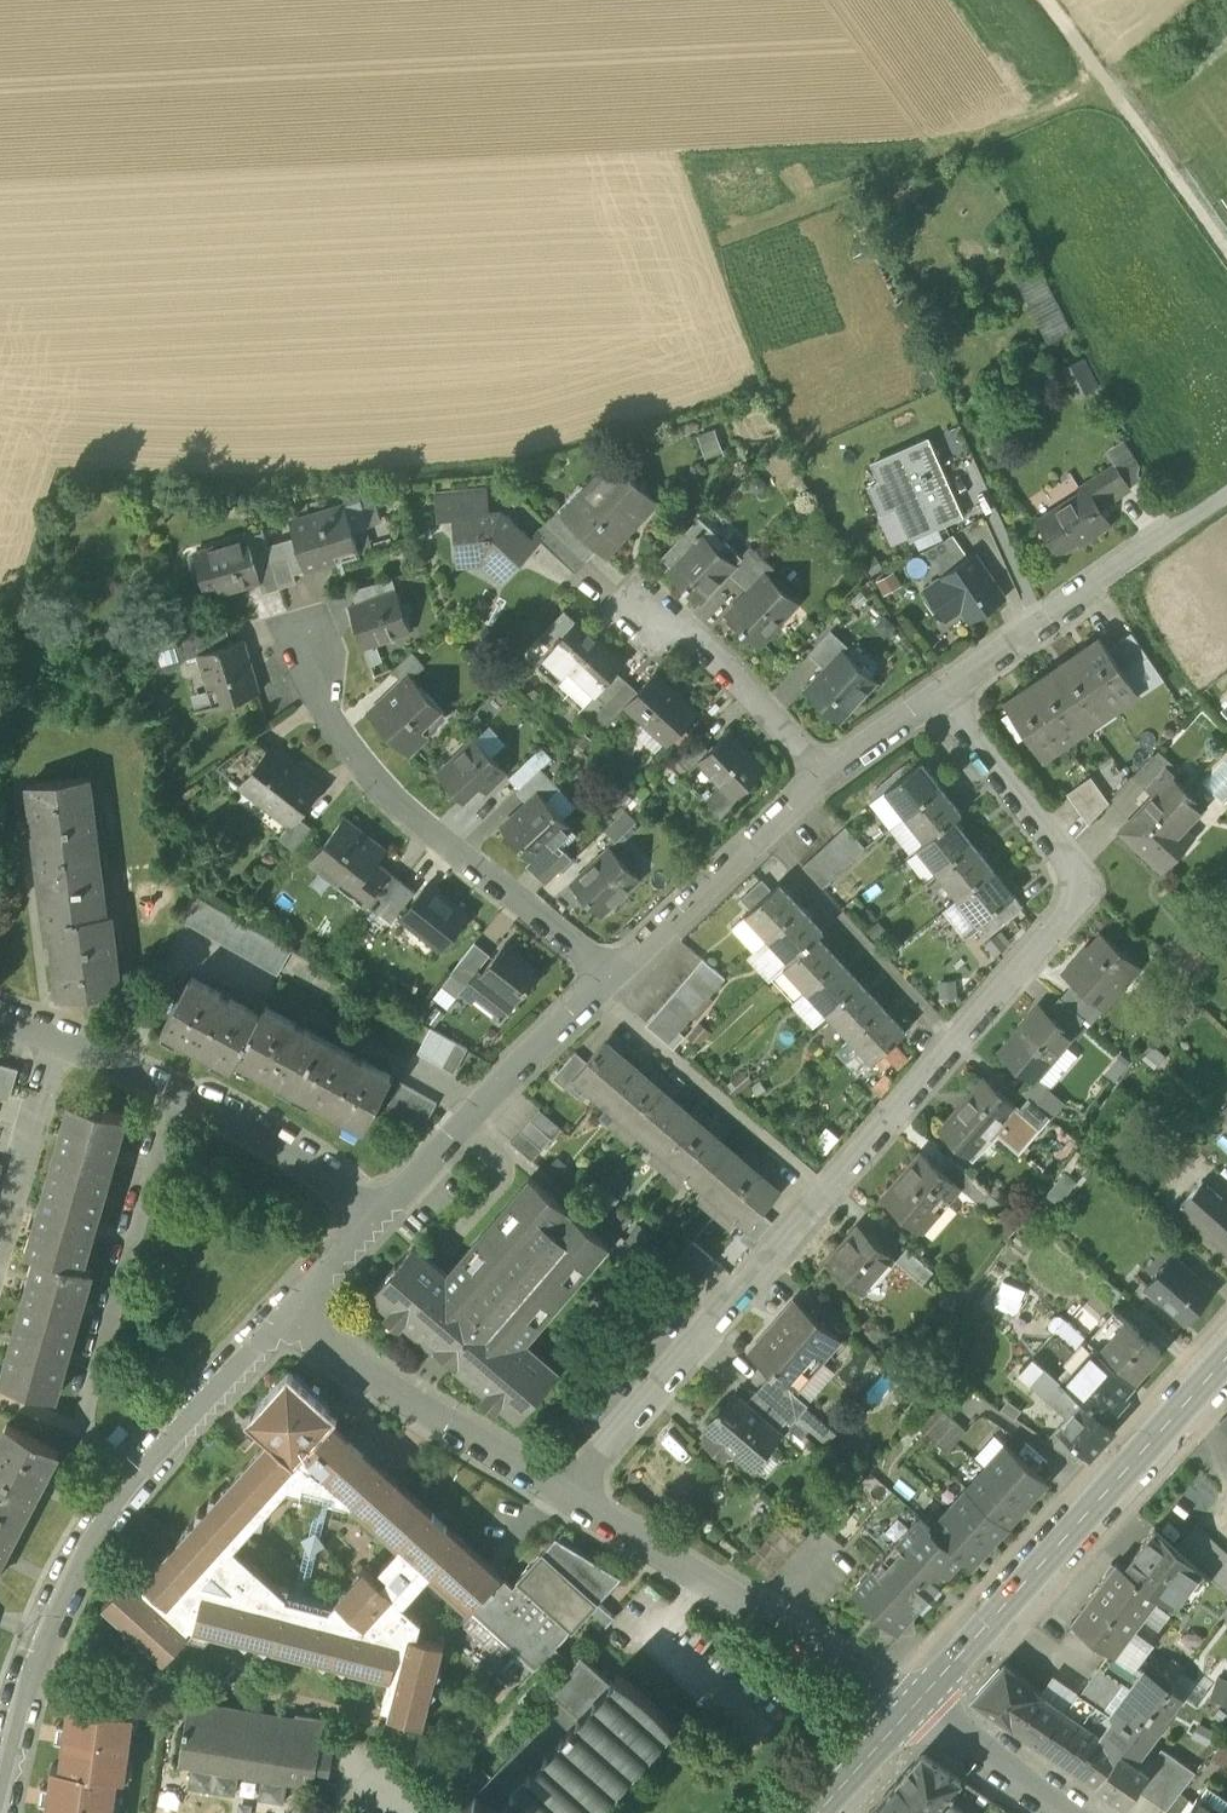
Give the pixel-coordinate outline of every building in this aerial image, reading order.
[(1014,279),(1047,343),(1070,331),(1038,267),(1014,279)] [(1063,370),(1077,398),(1097,388),(1083,359),(1063,370)] [(1115,465),(1129,488),(1148,476),(1123,435),(1104,448),(1115,465)] [(896,505),(911,538),(940,525),(931,505),(951,496),(927,440),(874,464),(881,482),(870,487),(881,512),(896,505)] [(612,461),(584,491),(580,487),(559,509),(570,520),(569,521),(598,549),(604,554),(620,538),(622,539),(636,524),(630,519),(651,497),(612,461)] [(1115,465),(1099,475),(1114,498),(1129,488),(1115,465)] [(1099,507),(1114,498),(1099,475),(1079,489),(1082,493),(1088,489),(1099,507)] [(438,520),(453,518),(453,517),(489,513),(486,489),(435,494),(438,520)] [(1111,525),(1099,507),(1088,489),(1082,493),(1055,511),(1057,514),(1039,525),(1058,554),(1076,542),(1078,546),(1111,525)] [(931,505),(940,525),(960,515),(951,496),(931,505)] [(290,521),(304,566),(334,557),(335,561),(359,553),(345,505),(290,521)] [(559,509),(547,522),(587,560),(598,549),(569,521),(570,520),(559,509)] [(484,560),(504,579),(536,545),(500,512),(489,513),(453,517),(453,518),(455,539),(465,538),(467,561),(484,560)] [(668,571),(701,602),(729,571),(735,565),(734,564),(741,557),(725,542),(719,549),(706,537),(712,530),(699,518),(662,558),(672,567),(668,571)] [(576,572),(587,560),(547,522),(535,534),(576,572)] [(924,551),(935,567),(962,548),(953,535),(924,551)] [(195,552),(208,596),(259,581),(260,580),(249,543),(247,536),(195,552)] [(263,593),(280,587),(272,559),(266,538),(249,543),(260,580),(259,581),(263,593)] [(501,582),(504,579),(484,560),(467,561),(465,538),(455,539),(457,567),(482,565),(501,582)] [(729,571),(740,581),(762,557),(750,547),(741,557),(734,564),(735,565),(729,571)] [(941,576),(968,557),(962,548),(935,567),(941,576)] [(288,554),(272,559),(280,587),(296,582),(288,554)] [(957,600),(971,621),(1004,598),(973,554),(968,557),(941,576),(940,576),(942,578),(924,591),(939,612),(957,600)] [(774,569),(762,557),(740,581),(750,591),(767,573),(769,574),(774,569)] [(740,629),(759,646),(799,603),(769,574),(767,573),(750,591),(728,615),(741,627),(740,629)] [(351,589),(357,604),(384,595),(379,581),(351,589)] [(350,607),(363,646),(411,630),(397,590),(384,595),(357,604),(350,607)] [(540,637),(553,648),(554,647),(553,646),(576,621),(565,611),(540,637)] [(608,651),(576,621),(553,646),(554,647),(553,648),(539,663),(558,681),(573,665),(585,676),(608,651)] [(180,640),(186,659),(200,654),(199,653),(231,643),(226,625),(180,640)] [(1131,633),(1119,641),(1136,665),(1148,657),(1131,633)] [(1100,638),(1076,655),(1109,704),(1132,688),(1137,694),(1138,693),(1124,673),(1108,649),(1100,638)] [(180,640),(155,647),(154,669),(181,663),(186,659),(180,640)] [(200,654),(215,705),(259,692),(243,640),(231,643),(199,653),(200,654)] [(1124,673),(1136,665),(1119,641),(1108,649),(1124,673)] [(127,667),(154,669),(155,647),(129,645),(127,667)] [(392,670),(405,683),(412,676),(412,677),(424,665),(412,651),(392,670)] [(806,690),(838,721),(875,682),(843,651),(806,690)] [(1076,655),(1052,671),(1086,720),(1109,704),(1076,655)] [(1124,673),(1138,693),(1160,677),(1161,677),(1148,657),(1136,665),(1124,673)] [(595,693),(606,703),(626,681),(615,671),(595,693)] [(1052,671),(1029,688),(1062,736),(1086,720),(1052,671)] [(626,706),(668,744),(697,713),(655,673),(638,692),(625,705),(626,706)] [(371,715),(408,753),(428,735),(421,728),(442,708),(412,677),(412,676),(405,683),(371,715)] [(626,681),(606,703),(618,714),(626,706),(625,705),(638,692),(626,681)] [(1039,752),(1062,736),(1029,688),(1004,704),(1042,759),(1043,758),(1039,752)] [(603,731),(618,714),(606,703),(590,719),(603,731)] [(701,760),(719,779),(737,797),(738,796),(764,771),(727,733),(709,750),(700,759),(701,760)] [(439,773),(463,799),(479,784),(485,791),(506,771),(476,738),(439,773)] [(676,758),(689,772),(701,760),(700,759),(709,750),(697,738),(676,758)] [(225,759),(247,776),(267,751),(253,740),(225,759)] [(250,792),(292,825),(296,820),(322,788),(270,747),(267,751),(247,776),(257,783),(250,792)] [(1216,757),(1226,769),(1226,747),(1216,757)] [(1132,777),(1152,796),(1171,775),(1172,776),(1174,774),(1153,755),(1132,777)] [(668,765),(682,779),(689,772),(676,758),(668,765)] [(885,790),(905,816),(941,788),(921,762),(885,790)] [(530,800),(532,802),(541,794),(553,782),(541,769),(519,789),(530,800)] [(1213,786),(1226,800),(1226,773),(1213,786)] [(1118,832),(1161,872),(1181,852),(1170,842),(1184,827),(1204,806),(1172,776),(1171,775),(1152,796),(1118,832)] [(38,859),(38,861),(98,853),(89,776),(35,783),(39,817),(33,817),(35,834),(41,833),(44,858),(38,859)] [(1109,803),(1100,791),(1091,778),(1067,794),(1077,808),(1089,825),(1109,803)] [(740,798),(738,796),(737,797),(719,779),(700,798),(720,818),(740,798)] [(559,788),(553,782),(541,794),(547,800),(559,788)] [(961,814),(941,788),(905,816),(924,841),(925,842),(953,819),(954,820),(961,814)] [(502,827),(535,862),(554,844),(550,840),(568,823),(547,800),(541,794),(532,802),(518,815),(516,813),(502,827)] [(530,800),(516,813),(518,815),(532,802),(530,800)] [(604,829),(615,842),(637,821),(625,809),(604,829)] [(340,883),(365,902),(389,872),(376,861),(385,850),(345,818),(310,862),(339,884),(340,883)] [(973,844),(954,820),(953,819),(925,842),(924,841),(917,847),(937,873),(973,844)] [(273,847),(286,858),(309,831),(296,820),(292,825),(273,847)] [(572,827),(568,823),(550,840),(554,844),(557,841),(557,842),(572,827)] [(845,827),(835,836),(854,858),(865,848),(845,827)] [(1194,837),(1184,827),(1170,842),(1181,852),(1194,837)] [(835,836),(824,846),(844,868),(854,858),(835,836)] [(554,844),(535,862),(535,863),(550,880),(573,858),(557,842),(557,841),(554,844)] [(993,869),(973,844),(937,873),(957,898),(993,869)] [(571,884),(601,915),(640,878),(610,846),(571,884)] [(824,846),(813,856),(833,877),(844,868),(824,846)] [(106,915),(98,853),(38,861),(38,863),(45,862),(47,883),(41,884),(43,899),(49,898),(52,919),(45,920),(46,922),(106,915)] [(822,887),(833,877),(813,856),(803,866),(819,884),(822,887)] [(1014,895),(993,869),(957,898),(978,924),(991,913),(1014,895)] [(365,902),(377,912),(402,881),(389,872),(365,902)] [(413,891),(402,881),(377,912),(389,921),(413,891)] [(734,901),(745,914),(768,893),(757,881),(734,901)] [(745,914),(767,938),(801,907),(779,883),(768,893),(745,914)] [(402,918),(442,949),(468,915),(428,884),(402,918)] [(181,920),(278,975),(293,949),(192,893),(181,920)] [(991,913),(1000,925),(1023,907),(1014,895),(991,913)] [(824,931),(801,907),(767,938),(789,962),(818,936),(824,931)] [(111,914),(106,915),(46,922),(46,923),(50,922),(51,923),(57,922),(60,947),(54,948),(56,964),(62,964),(66,997),(120,991),(111,914)] [(982,941),(994,956),(1010,942),(998,928),(982,941)] [(1075,985),(1098,1004),(1099,1003),(1134,962),(1101,933),(1065,976),(1075,985)] [(840,959),(818,936),(789,962),(783,966),(806,991),(840,959)] [(1180,941),(1170,952),(1179,959),(1188,948),(1180,941)] [(451,973),(466,985),(490,954),(475,942),(451,973)] [(504,944),(480,976),(515,1003),(515,1004),(540,972),(504,944)] [(1179,959),(1172,966),(1189,981),(1202,961),(1188,948),(1179,959)] [(1172,966),(1179,959),(1170,952),(1167,950),(1161,957),(1172,966)] [(703,959),(694,970),(716,989),(725,978),(703,959)] [(861,983),(840,959),(806,991),(828,1014),(861,983)] [(706,1000),(716,989),(694,970),(684,981),(706,1000)] [(500,1022),(515,1003),(480,976),(465,994),(500,1022)] [(237,1058),(365,1128),(393,1076),(265,1006),(260,1015),(191,977),(162,1029),(232,1067),(237,1058)] [(697,1011),(706,1000),(684,981),(675,992),(697,1011)] [(883,1006),(861,983),(828,1014),(849,1038),(883,1006)] [(1075,985),(1063,999),(1085,1019),(1091,1023),(1104,1007),(1099,1003),(1098,1004),(1075,985)] [(687,1022),(697,1011),(675,992),(665,1003),(687,1022)] [(1072,1035),(1085,1019),(1063,999),(1059,996),(1046,1012),(1072,1035)] [(678,1033),(687,1022),(665,1003),(656,1014),(678,1033)] [(906,1031),(883,1006),(849,1038),(872,1062),(906,1031)] [(1000,1051),(1034,1080),(1073,1035),(1072,1035),(1046,1012),(1042,1009),(1029,1024),(1025,1021),(1000,1051)] [(668,1044),(678,1033),(656,1014),(646,1025),(661,1037),(668,1044)] [(418,1053),(454,1073),(468,1049),(431,1028),(418,1053)] [(598,1096),(600,1098),(627,1067),(622,1063),(626,1058),(617,1050),(623,1043),(611,1033),(605,1040),(588,1060),(574,1076),(591,1091),(593,1089),(600,1095),(598,1096)] [(551,1077),(563,1088),(574,1076),(588,1060),(575,1049),(551,1077)] [(630,1062),(626,1058),(622,1063),(627,1067),(630,1062)] [(635,1066),(630,1062),(627,1067),(631,1071),(635,1066)] [(10,1097),(19,1069),(2,1064),(0,1070),(0,1094),(10,1097)] [(631,1071),(627,1067),(600,1098),(601,1099),(603,1098),(610,1103),(608,1105),(625,1119),(661,1076),(650,1067),(644,1074),(635,1066),(631,1071)] [(672,1086),(661,1076),(625,1119),(641,1133),(642,1132),(649,1137),(648,1139),(649,1140),(676,1109),(671,1105),(675,1101),(666,1093),(672,1086)] [(941,1130),(970,1156),(993,1129),(1019,1152),(1041,1127),(1011,1101),(985,1079),(941,1130)] [(387,1107),(423,1127),(437,1103),(401,1082),(387,1107)] [(1011,1101),(1041,1127),(1050,1116),(1020,1090),(1011,1101)] [(28,1252),(37,1255),(83,1266),(88,1246),(87,1246),(96,1214),(98,1214),(110,1170),(109,1170),(118,1138),(119,1138),(125,1116),(71,1101),(28,1252)] [(680,1105),(675,1101),(671,1105),(676,1109),(680,1105)] [(680,1105),(676,1109),(681,1113),(684,1109),(680,1105)] [(1226,1123),(1226,1105),(1218,1115),(1226,1123)] [(681,1113),(676,1109),(649,1140),(651,1142),(652,1140),(659,1146),(658,1148),(674,1162),(711,1119),(700,1110),(694,1117),(684,1109),(681,1113)] [(540,1110),(531,1120),(553,1139),(562,1128),(540,1110)] [(722,1128),(711,1119),(674,1162),(691,1176),(692,1174),(699,1180),(697,1182),(699,1183),(726,1152),(721,1148),(725,1144),(716,1136),(722,1128)] [(543,1150),(553,1139),(531,1120),(521,1132),(543,1150)] [(534,1161),(543,1150),(521,1132),(512,1142),(534,1161)] [(729,1148),(725,1144),(721,1148),(726,1152),(729,1148)] [(729,1148),(726,1152),(730,1156),(734,1152),(729,1148)] [(730,1156),(726,1152),(699,1183),(700,1185),(702,1183),(709,1189),(707,1190),(723,1205),(760,1162),(749,1152),(743,1160),(734,1152),(730,1156)] [(883,1198),(921,1231),(960,1186),(938,1167),(922,1153),(883,1198)] [(960,1186),(968,1193),(978,1181),(948,1156),(938,1167),(960,1186)] [(776,1175),(760,1162),(723,1205),(740,1219),(741,1217),(748,1223),(747,1225),(749,1227),(760,1214),(780,1191),(770,1183),(776,1175)] [(526,1196),(537,1183),(532,1179),(520,1192),(526,1196)] [(1225,1244),(1226,1242),(1226,1204),(1202,1181),(1181,1205),(1225,1244)] [(466,1373),(519,1419),(534,1401),(529,1396),(536,1387),(542,1392),(558,1373),(523,1343),(529,1337),(524,1332),(533,1321),(538,1326),(555,1307),(549,1302),(558,1293),(563,1297),(564,1296),(559,1291),(567,1282),(572,1287),(597,1258),(592,1253),(603,1240),(537,1183),(526,1196),(520,1192),(496,1221),(501,1225),(493,1234),(487,1230),(486,1231),(492,1236),(483,1245),(478,1241),(462,1260),(467,1264),(458,1275),(453,1271),(447,1277),(412,1248),(396,1267),(401,1271),(394,1280),(389,1275),(373,1294),(426,1339),(430,1333),(440,1342),(436,1348),(437,1349),(442,1343),(459,1358),(454,1364),(456,1365),(460,1359),(471,1368),(466,1373)] [(738,1239),(751,1250),(773,1225),(760,1214),(749,1227),(738,1239)] [(501,1225),(496,1221),(487,1230),(493,1234),(501,1225)] [(827,1262),(862,1292),(878,1273),(879,1274),(894,1256),(858,1226),(827,1262)] [(492,1236),(486,1231),(478,1241),(483,1245),(492,1236)] [(592,1253),(597,1258),(608,1245),(603,1240),(592,1253)] [(691,1242),(683,1251),(702,1267),(710,1258),(691,1242)] [(897,1261),(923,1283),(933,1271),(907,1248),(897,1261)] [(692,1278),(702,1267),(683,1251),(673,1262),(692,1278)] [(92,1269),(83,1266),(37,1255),(2,1381),(56,1397),(62,1375),(61,1375),(85,1290),(86,1291),(92,1269)] [(1145,1287),(1186,1323),(1213,1292),(1173,1256),(1145,1287)] [(467,1264),(462,1260),(453,1271),(458,1275),(467,1264)] [(683,1289),(692,1278),(673,1262),(664,1273),(683,1289)] [(401,1271),(396,1267),(389,1275),(394,1280),(401,1271)] [(1015,1313),(1025,1288),(1002,1279),(992,1304),(1015,1313)] [(559,1291),(564,1296),(572,1287),(567,1282),(559,1291)] [(549,1302),(555,1307),(563,1297),(558,1293),(549,1302)] [(795,1388),(796,1389),(798,1387),(794,1384),(818,1357),(821,1360),(840,1338),(797,1300),(771,1331),(769,1329),(749,1353),(770,1371),(770,1372),(771,1373),(773,1375),(776,1372),(795,1388)] [(1089,1341),(1134,1381),(1161,1351),(1116,1311),(1089,1341)] [(1043,1365),(1106,1421),(1108,1419),(1129,1396),(1125,1392),(1135,1381),(1134,1381),(1089,1341),(1065,1319),(1033,1355),(1043,1365)] [(524,1332),(529,1337),(538,1326),(533,1321),(524,1332)] [(430,1333),(426,1339),(436,1348),(440,1342),(430,1333)] [(1020,1370),(1031,1379),(1043,1365),(1033,1355),(1020,1370)] [(794,1384),(798,1387),(821,1360),(818,1357),(794,1384)] [(460,1359),(456,1365),(466,1373),(471,1368),(460,1359)] [(834,1371),(821,1360),(798,1387),(811,1398),(834,1371)] [(919,1377),(928,1385),(938,1373),(929,1365),(919,1377)] [(1086,1450),(1090,1454),(1116,1426),(1108,1419),(1106,1421),(1043,1365),(1031,1379),(1071,1413),(1059,1426),(1086,1450)] [(246,1419),(260,1432),(295,1464),(301,1458),(352,1503),(400,1546),(430,1573),(469,1609),(470,1608),(500,1575),(501,1573),(333,1422),(338,1416),(333,1411),(336,1409),(324,1398),(321,1401),(320,1399),(322,1396),(310,1385),(308,1388),(306,1387),(309,1384),(297,1373),(294,1376),(289,1371),(246,1419)] [(792,1391),(795,1388),(776,1372),(773,1375),(792,1391)] [(771,1373),(755,1392),(776,1411),(793,1392),(792,1391),(773,1375),(771,1373)] [(529,1396),(534,1401),(542,1392),(536,1387),(529,1396)] [(787,1420),(776,1411),(755,1392),(745,1403),(777,1431),(787,1420)] [(731,1448),(749,1463),(762,1448),(768,1448),(781,1433),(777,1431),(745,1403),(735,1394),(722,1408),(720,1407),(718,1410),(718,1411),(705,1426),(712,1432),(703,1443),(722,1459),(731,1448)] [(915,1424),(925,1433),(945,1411),(934,1402),(915,1424)] [(955,1421),(945,1411),(925,1433),(936,1443),(955,1421)] [(966,1430),(955,1421),(936,1443),(947,1452),(966,1430)] [(0,1438),(0,1508),(23,1520),(32,1501),(31,1500),(48,1469),(49,1469),(58,1451),(8,1423),(0,1438)] [(1046,1440),(1076,1461),(1086,1450),(1059,1426),(1046,1440)] [(170,1547),(143,1577),(170,1602),(228,1538),(295,1464),(260,1432),(246,1447),(241,1443),(219,1467),(232,1479),(218,1494),(220,1495),(219,1496),(212,1495),(210,1506),(205,1511),(199,1509),(196,1521),(195,1522),(194,1521),(178,1538),(182,1541),(173,1550),(170,1547)] [(1016,1453),(1038,1472),(1048,1463),(1027,1443),(1016,1453)] [(1006,1444),(984,1468),(1026,1505),(1047,1480),(1038,1472),(1016,1453),(1006,1444)] [(752,1466),(768,1448),(762,1448),(749,1463),(752,1466)] [(228,1538),(235,1545),(288,1487),(302,1490),(303,1482),(335,1492),(334,1497),(352,1503),(301,1458),(295,1464),(228,1538)] [(1008,1524),(1026,1505),(984,1468),(967,1488),(1008,1524)] [(329,1606),(337,1598),(307,1591),(318,1551),(325,1546),(320,1537),(329,1506),(346,1510),(352,1503),(334,1497),(335,1492),(303,1482),(302,1490),(319,1494),(309,1534),(301,1539),(306,1547),(296,1588),(290,1586),(290,1585),(274,1581),(287,1593),(286,1595),(329,1606)] [(990,1544),(1008,1524),(967,1488),(949,1508),(990,1544)] [(23,1520),(0,1508),(0,1560),(10,1541),(11,1541),(23,1520)] [(972,1564),(990,1544),(949,1508),(931,1527),(964,1557),(972,1564)] [(882,1617),(883,1631),(912,1630),(911,1615),(922,1604),(924,1606),(943,1585),(941,1583),(964,1557),(931,1527),(919,1516),(870,1571),(853,1591),(882,1617)] [(1221,1587),(1226,1581),(1226,1553),(1197,1526),(1178,1547),(1201,1569),(1210,1577),(1221,1587)] [(1156,1527),(1129,1563),(1178,1599),(1180,1597),(1201,1569),(1178,1547),(1156,1527)] [(788,1558),(798,1547),(776,1528),(766,1538),(788,1558)] [(573,1630),(592,1609),(598,1602),(621,1576),(556,1536),(543,1551),(517,1580),(518,1581),(513,1586),(500,1575),(470,1608),(459,1621),(498,1657),(510,1644),(536,1668),(548,1655),(555,1647),(559,1643),(560,1644),(569,1634),(568,1633),(571,1629),(573,1630)] [(430,1573),(400,1546),(381,1567),(389,1575),(382,1583),(365,1567),(337,1598),(329,1606),(286,1595),(287,1593),(274,1581),(235,1545),(228,1538),(170,1602),(143,1577),(139,1574),(134,1580),(191,1631),(194,1627),(236,1638),(236,1636),(238,1637),(247,1644),(251,1640),(258,1641),(266,1650),(271,1645),(273,1645),(273,1647),(314,1658),(315,1656),(317,1656),(325,1664),(330,1660),(336,1661),(344,1669),(349,1665),(350,1665),(350,1667),(389,1677),(382,1705),(390,1707),(388,1714),(425,1723),(431,1700),(429,1700),(429,1698),(437,1690),(433,1685),(434,1678),(442,1670),(438,1666),(438,1664),(440,1665),(445,1642),(418,1635),(422,1619),(404,1602),(430,1573)] [(778,1569),(788,1558),(766,1538),(757,1549),(778,1569)] [(1148,1610),(1160,1594),(1125,1568),(1116,1562),(1070,1622),(1109,1651),(1113,1655),(1118,1649),(1134,1629),(1148,1610)] [(1174,1605),(1178,1599),(1129,1563),(1125,1568),(1160,1594),(1174,1605)] [(1201,1569),(1180,1597),(1189,1604),(1210,1577),(1201,1569)] [(165,1659),(191,1631),(134,1580),(129,1576),(103,1603),(120,1619),(122,1618),(123,1619),(127,1630),(133,1628),(138,1633),(142,1643),(148,1641),(149,1642),(148,1644),(165,1659)] [(614,1617),(598,1602),(592,1609),(608,1624),(614,1617)] [(1134,1629),(1149,1641),(1164,1622),(1148,1610),(1134,1629)] [(1118,1649),(1135,1661),(1151,1642),(1149,1641),(1134,1629),(1118,1649)] [(548,1655),(567,1672),(574,1663),(555,1647),(548,1655)] [(1099,1665),(1131,1687),(1144,1667),(1135,1661),(1118,1649),(1113,1655),(1109,1651),(1099,1665)] [(582,1654),(574,1663),(567,1672),(550,1690),(561,1700),(578,1715),(610,1680),(582,1654)] [(181,1678),(192,1680),(195,1663),(184,1661),(181,1678)] [(1184,1696),(1177,1691),(1170,1685),(1174,1680),(1149,1661),(1144,1667),(1131,1687),(1099,1665),(1080,1694),(1077,1693),(1065,1712),(1122,1749),(1147,1716),(1161,1726),(1184,1696)] [(977,1703),(1012,1727),(1033,1704),(1041,1696),(1039,1694),(1004,1663),(975,1695),(977,1703)] [(1182,1670),(1174,1680),(1181,1685),(1177,1691),(1184,1696),(1196,1704),(1207,1688),(1182,1670)] [(632,1772),(675,1724),(662,1709),(649,1695),(633,1683),(617,1673),(610,1680),(578,1715),(561,1700),(477,1794),(476,1793),(457,1812),(595,1812),(632,1772)] [(1065,1712),(1077,1693),(1053,1675),(1039,1694),(1041,1696),(1055,1705),(1065,1712)] [(1210,1700),(1226,1706),(1226,1679),(1218,1676),(1210,1700)] [(1181,1685),(1174,1680),(1170,1685),(1177,1691),(1181,1685)] [(1055,1705),(1041,1696),(1033,1704),(1049,1715),(1055,1705)] [(182,1762),(193,1764),(239,1771),(250,1773),(250,1775),(252,1776),(252,1773),(263,1775),(285,1779),(284,1781),(287,1781),(314,1786),(325,1719),(296,1714),(295,1716),(190,1699),(179,1764),(181,1764),(182,1762)] [(115,1805),(111,1804),(113,1789),(117,1789),(119,1776),(118,1776),(120,1762),(128,1763),(133,1726),(125,1725),(127,1711),(68,1703),(65,1726),(59,1726),(56,1743),(62,1744),(59,1766),(52,1765),(49,1789),(43,1788),(41,1805),(46,1806),(45,1812),(114,1812),(115,1805)] [(1012,1727),(1097,1785),(1120,1752),(1122,1749),(1065,1712),(1055,1705),(1049,1715),(1033,1704),(1012,1727)] [(1122,1749),(1120,1752),(1134,1761),(1161,1726),(1147,1716),(1122,1749)] [(1217,1731),(1199,1722),(1191,1737),(1208,1746),(1217,1731)] [(1226,1738),(1211,1758),(1223,1767),(1226,1762),(1226,1739),(1226,1738)] [(1134,1787),(1167,1810),(1180,1793),(1196,1772),(1162,1747),(1146,1769),(1147,1769),(1134,1787)] [(1146,1769),(1134,1761),(1120,1752),(1097,1785),(1124,1803),(1134,1787),(1147,1769),(1146,1769)] [(933,1812),(937,1812),(949,1800),(961,1779),(927,1755),(917,1759),(897,1781),(933,1812)] [(126,1777),(128,1763),(120,1762),(118,1776),(119,1776),(126,1777)] [(235,1794),(239,1771),(193,1764),(189,1786),(235,1794)] [(283,1802),(287,1781),(284,1781),(285,1779),(263,1775),(260,1798),(283,1802)] [(976,1789),(961,1779),(949,1800),(962,1811),(976,1789)] [(897,1781),(869,1812),(933,1812),(897,1781)] [(1198,1798),(1220,1812),(1226,1812),(1226,1799),(1207,1786),(1198,1798)] [(1180,1793),(1167,1810),(1165,1812),(1183,1812),(1191,1801),(1180,1793)] [(1198,1798),(1197,1798),(1187,1812),(1220,1812),(1198,1798)] [(949,1800),(937,1812),(964,1812),(962,1811),(949,1800)]
